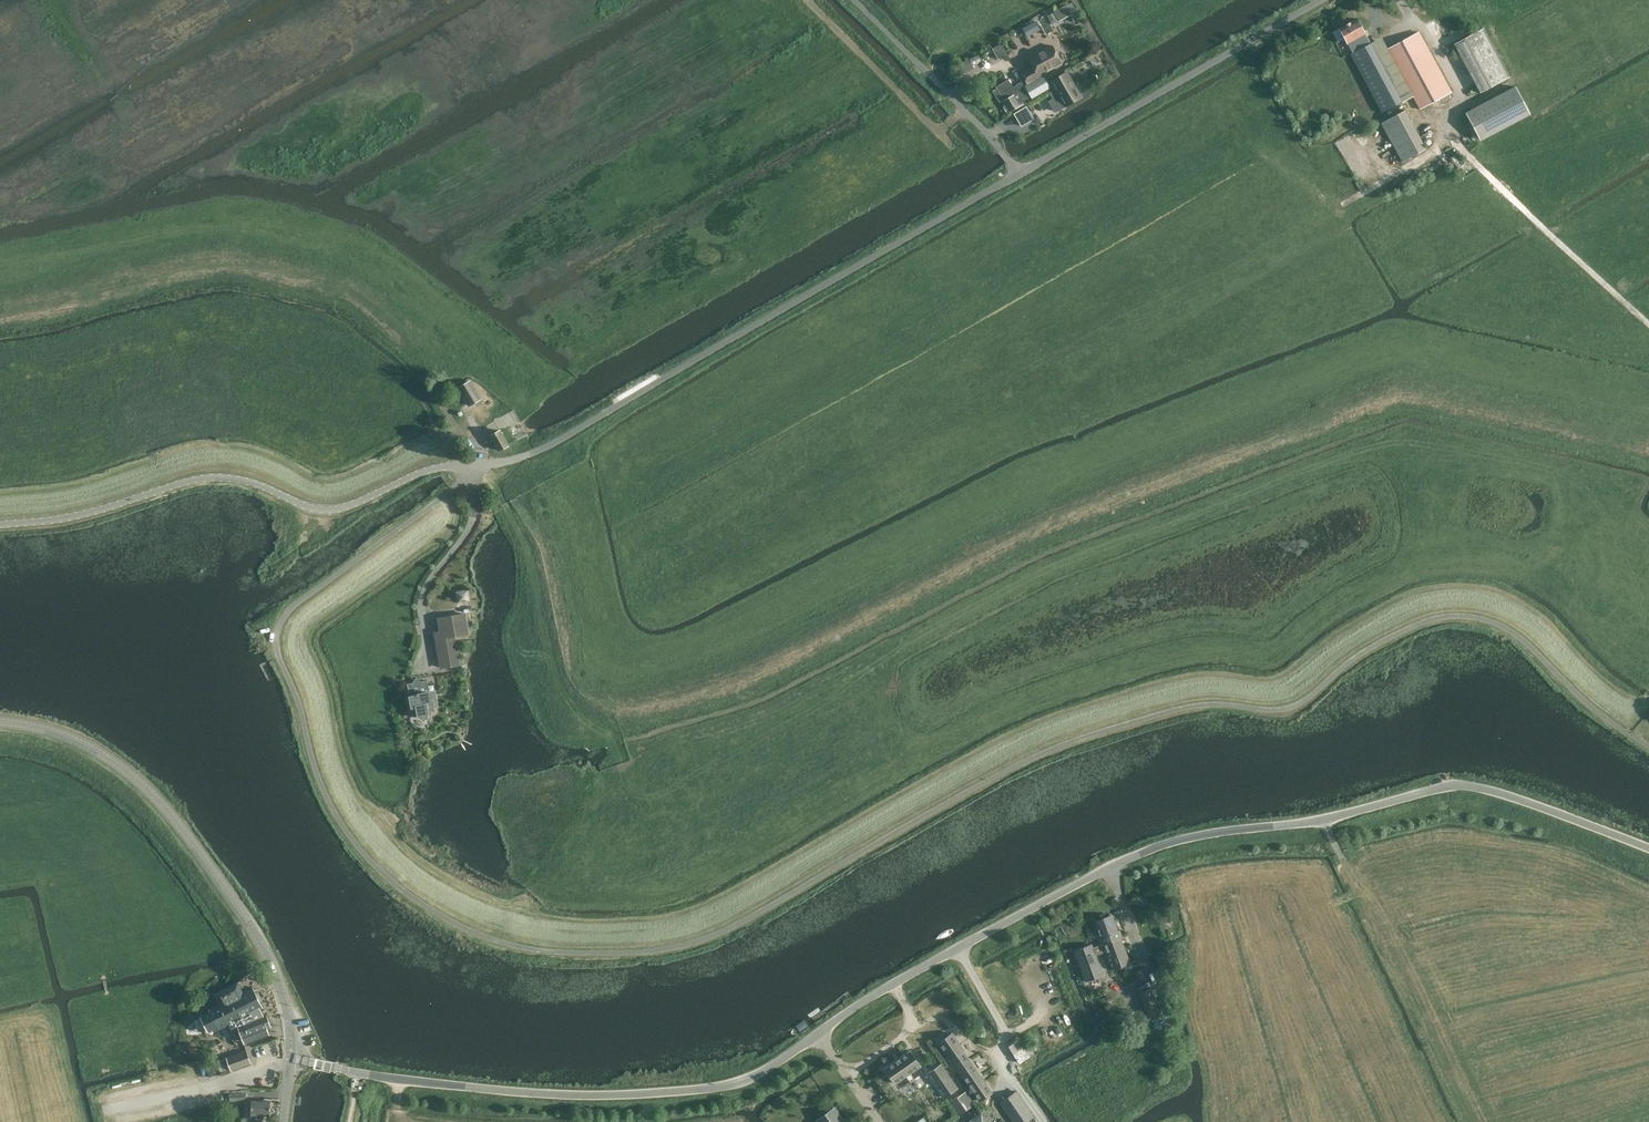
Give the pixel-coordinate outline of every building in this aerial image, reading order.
[(1048,12),(1052,21),(1072,14),(1068,4),(1048,12)] [(1366,34),(1356,19),(1339,28),(1348,44),(1347,44),(1383,111),(1402,101),(1366,34)] [(1032,23),(1018,30),(1023,40),(1037,32),(1032,23)] [(1484,28),(1455,43),(1480,92),(1509,77),(1484,28)] [(1420,109),(1451,92),(1419,32),(1387,49),(1420,109)] [(1007,54),(1001,43),(992,48),(998,59),(1007,54)] [(1055,47),(1053,47),(1052,45),(1029,58),(1034,67),(1022,73),(1028,83),(1045,73),(1044,72),(1062,62),(1056,53),(1057,51),(1055,47)] [(978,54),(969,59),(971,63),(980,58),(978,54)] [(959,66),(955,69),(960,76),(964,74),(959,66)] [(1065,69),(1049,79),(1064,106),(1081,97),(1065,69)] [(1043,76),(1025,86),(1032,98),(1050,88),(1043,76)] [(1004,101),(1008,109),(1029,97),(1025,88),(1017,93),(1009,79),(996,87),(1004,100),(1004,101)] [(1514,85),(1465,111),(1481,140),(1530,114),(1514,85)] [(1026,106),(1014,114),(1021,126),(1034,119),(1026,106)] [(1406,109),(1381,123),(1402,161),(1427,148),(1406,109)] [(470,381),(457,389),(468,407),(480,399),(470,381)] [(500,449),(510,444),(501,429),(492,434),(500,449)] [(459,601),(471,599),(469,587),(457,590),(459,601)] [(441,632),(436,632),(442,667),(459,664),(454,635),(469,633),(466,614),(438,619),(441,632)] [(433,684),(426,686),(425,681),(408,684),(412,708),(413,714),(415,716),(417,716),(424,720),(429,714),(432,714),(431,710),(433,709),(432,701),(436,700),(434,691),(433,684)] [(1092,944),(1075,951),(1086,981),(1103,975),(1101,970),(1095,953),(1104,949),(1111,967),(1111,970),(1130,963),(1113,915),(1094,922),(1102,944),(1093,948),(1092,944)] [(257,994),(254,988),(244,992),(239,982),(216,994),(220,1004),(210,1009),(211,1012),(201,1016),(209,1031),(213,1030),(214,1032),(220,1029),(226,1026),(226,1025),(228,1024),(235,1037),(237,1040),(243,1038),(245,1044),(270,1035),(268,1028),(272,1027),(267,1014),(265,1015),(262,1008),(264,1007),(261,1002),(259,1003),(258,1001),(262,998),(260,993),(257,994)] [(1139,992),(1149,1018),(1161,1014),(1150,987),(1139,992)] [(937,1040),(952,1032),(950,1028),(935,1035),(937,1040)] [(1008,1046),(1023,1069),(1033,1062),(1029,1057),(1034,1054),(1039,1052),(1041,1057),(1048,1053),(1038,1030),(1030,1034),(1035,1043),(1029,1045),(1029,1044),(1024,1047),(1019,1039),(1008,1046)] [(963,1050),(964,1050),(952,1033),(938,1043),(950,1060),(951,1059),(980,1100),(992,1092),(963,1050)] [(885,1068),(899,1089),(910,1082),(912,1086),(928,1074),(944,1097),(957,1088),(939,1062),(925,1071),(921,1065),(910,1050),(885,1068)] [(252,1063),(247,1051),(226,1057),(227,1058),(215,1062),(221,1074),(231,1071),(231,1070),(252,1063)] [(1001,1103),(1013,1121),(1038,1121),(1017,1091),(1001,1103)] [(246,1092),(230,1093),(231,1100),(247,1100),(246,1092)] [(966,1092),(950,1103),(958,1115),(974,1104),(966,1092)] [(270,1101),(251,1101),(251,1115),(270,1115),(270,1101)] [(818,1120),(820,1121),(845,1121),(835,1108),(818,1120)] [(970,1121),(994,1121),(993,1118),(981,1112),(970,1120),(970,1121)]
